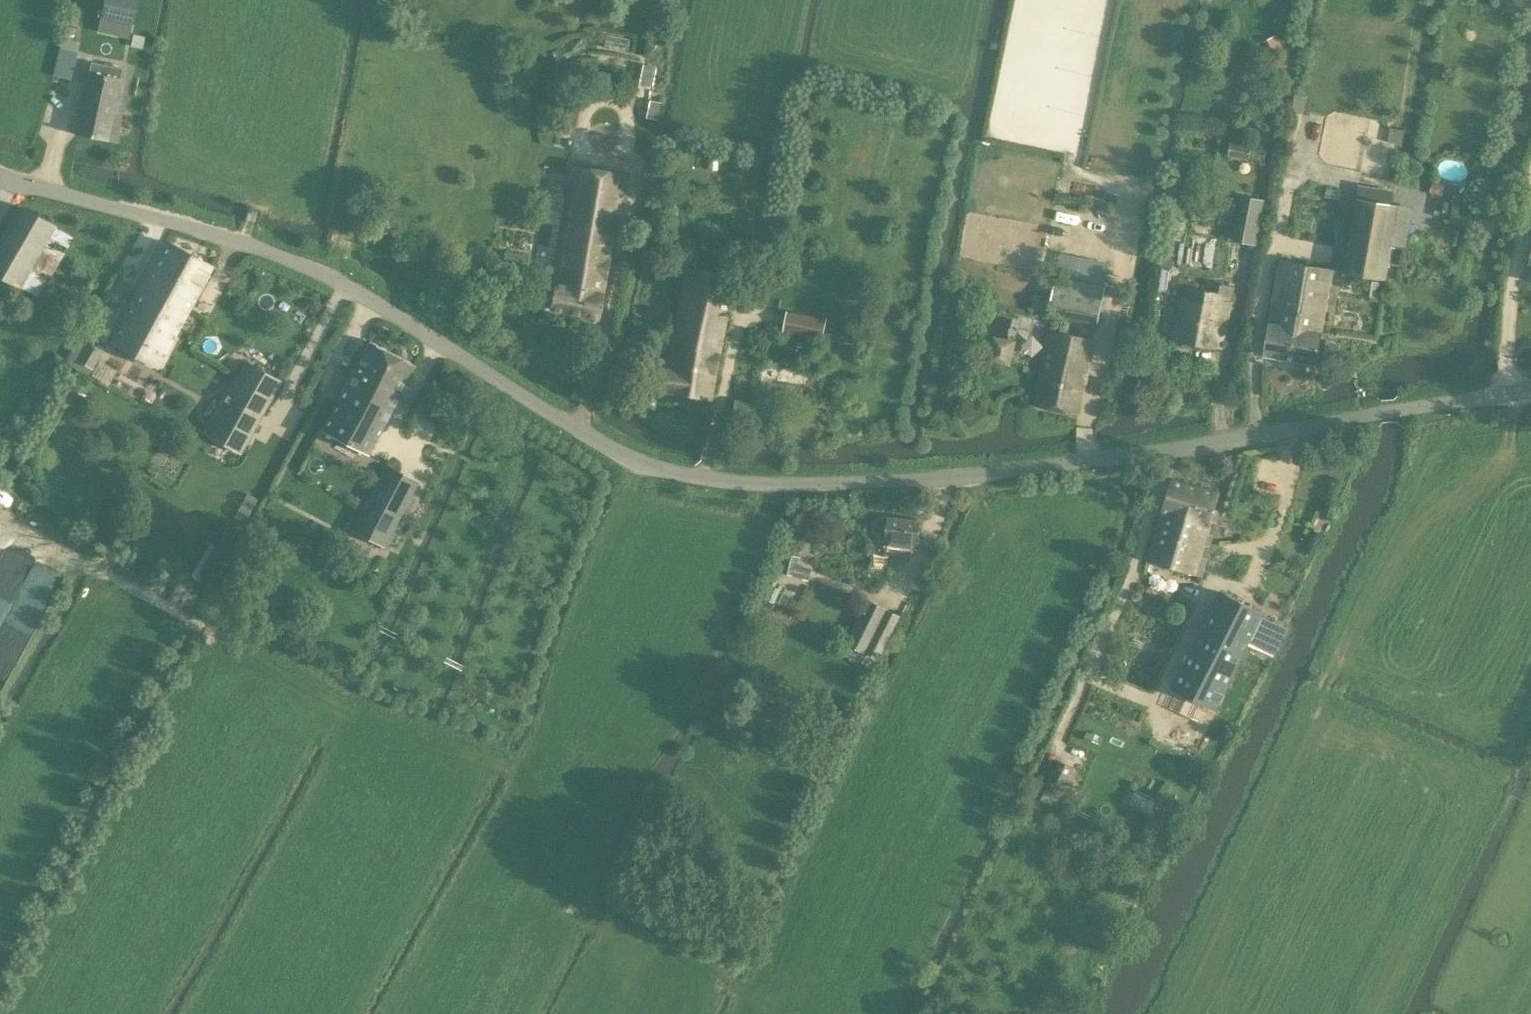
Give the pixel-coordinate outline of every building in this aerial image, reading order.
[(100,17),(132,24),(137,0),(104,0),(100,17)] [(144,37),(132,34),(129,45),(141,48),(144,37)] [(1277,35),(1264,42),(1270,54),(1283,47),(1277,35)] [(70,79),(76,52),(60,49),(54,75),(70,79)] [(87,71),(74,133),(107,140),(107,138),(106,138),(121,67),(89,60),(87,70),(86,70),(86,71),(87,71)] [(647,63),(644,75),(654,77),(657,65),(647,63)] [(1303,112),(1306,98),(1295,95),(1292,110),(1303,112)] [(647,117),(653,118),(657,119),(659,103),(656,102),(649,101),(647,117)] [(1249,159),(1252,147),(1232,144),(1230,155),(1249,159)] [(605,278),(617,219),(620,195),(608,193),(611,172),(572,166),(550,309),(598,318),(605,278)] [(1430,192),(1441,194),(1443,183),(1433,181),(1430,192)] [(1234,240),(1255,244),(1264,201),(1243,196),(1234,240)] [(1356,197),(1343,271),(1385,279),(1391,243),(1385,242),(1392,203),(1356,197)] [(1447,213),(1449,202),(1441,200),(1439,211),(1447,213)] [(0,235),(0,275),(19,286),(38,297),(73,237),(54,226),(18,204),(0,235)] [(165,240),(142,283),(160,293),(160,294),(188,309),(212,265),(165,240)] [(501,264),(526,268),(528,255),(504,251),(501,264)] [(1270,322),(1320,331),(1332,269),(1281,260),(1270,322)] [(649,366),(646,388),(710,399),(727,315),(715,315),(722,274),(685,268),(666,369),(649,366)] [(1064,315),(1060,333),(1049,330),(1034,404),(1078,411),(1094,340),(1068,334),(1072,317),(1098,322),(1105,287),(1056,277),(1049,312),(1064,315)] [(1221,348),(1234,286),(1196,281),(1194,288),(1182,286),(1181,298),(1178,297),(1170,341),(1221,348)] [(1365,295),(1379,296),(1380,282),(1366,281),(1365,295)] [(142,283),(112,339),(158,363),(188,309),(160,294),(160,293),(142,283)] [(828,319),(787,311),(783,332),(824,340),(828,319)] [(1315,364),(1320,331),(1270,322),(1264,355),(1315,364)] [(397,396),(413,365),(368,341),(336,402),(360,414),(374,384),(397,396)] [(240,452),(279,382),(245,363),(205,433),(240,452)] [(367,454),(397,396),(374,384),(360,414),(336,402),(321,430),(367,454)] [(752,419),(754,402),(734,399),(731,416),(752,419)] [(1331,441),(1321,441),(1321,452),(1331,452),(1331,441)] [(384,546),(417,481),(385,465),(352,530),(384,546)] [(1195,573),(1218,493),(1171,480),(1148,560),(1195,573)] [(875,517),(873,536),(886,538),(892,539),(890,557),(910,559),(912,542),(917,543),(920,521),(889,518),(888,518),(875,517)] [(0,687),(42,608),(62,571),(11,545),(0,566),(0,687)] [(786,553),(781,572),(809,580),(813,570),(798,565),(800,557),(786,553)] [(1248,645),(1271,657),(1272,658),(1287,628),(1262,615),(1263,613),(1220,591),(1173,687),(1217,708),(1248,645)] [(854,629),(847,642),(866,651),(887,610),(868,600),(854,629)] [(1058,760),(1045,787),(1063,795),(1067,786),(1071,788),(1075,782),(1070,780),(1076,768),(1058,760)] [(1140,883),(1147,868),(1138,864),(1132,879),(1140,883)]
